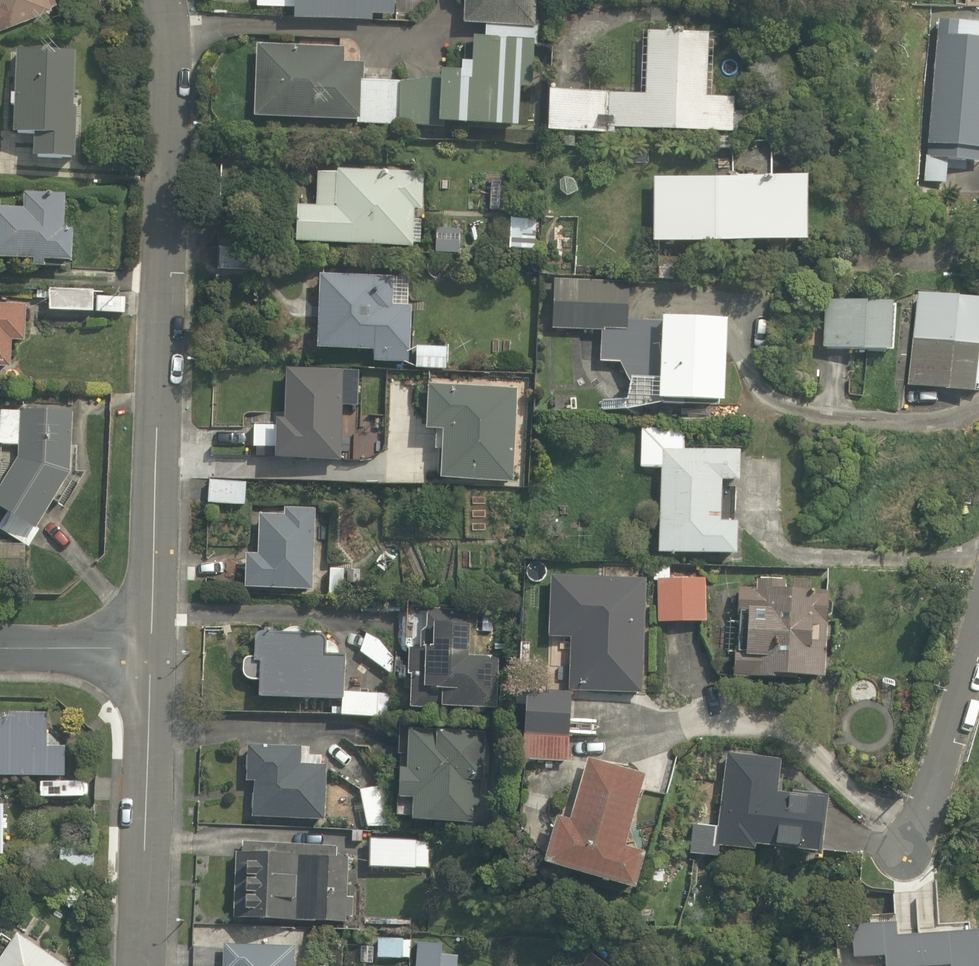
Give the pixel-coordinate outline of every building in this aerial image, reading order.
[(50,8),(47,0),(0,0),(0,28),(50,8)] [(253,2),(294,4),(294,15),(371,18),(372,8),(396,9),(397,0),(253,0),(253,2)] [(531,37),(532,0),(452,0),(452,2),(461,2),(461,21),(484,21),(484,36),(531,37)] [(936,15),(928,156),(978,159),(978,18),(936,15)] [(547,90),(547,129),(746,129),(746,95),(706,95),(706,31),(649,30),(649,90),(547,90)] [(531,37),(484,36),(460,35),(459,79),(354,76),(353,117),(391,118),(391,136),(442,137),(443,124),(515,125),(516,89),(529,89),(531,37)] [(353,117),(354,76),(355,62),(346,61),(347,45),(258,43),(256,115),(353,117)] [(78,52),(16,50),(13,132),(29,133),(28,151),(74,153),(78,52)] [(421,171),(321,166),(319,203),(290,202),(288,241),(418,247),(421,171)] [(804,176),(653,174),(652,243),(803,245),(804,176)] [(0,208),(0,262),(44,268),(45,261),(68,264),(73,229),(60,227),(65,194),(22,185),(18,210),(0,208)] [(536,219),(508,217),(506,250),(534,251),(536,219)] [(237,244),(216,243),(216,266),(236,266),(237,244)] [(447,346),(410,345),(411,274),(322,272),(321,348),(372,349),(372,360),(402,361),(402,372),(446,373),(447,346)] [(625,285),(557,280),(554,332),(599,335),(598,355),(620,357),(617,399),(652,402),(718,406),(724,318),(657,313),(656,337),(622,335),(625,285)] [(90,289),(40,287),(39,310),(89,312),(90,289)] [(918,289),(908,385),(978,393),(978,382),(978,296),(918,289)] [(895,303),(820,299),(818,347),(892,351),(895,303)] [(0,301),(0,365),(10,365),(10,339),(26,339),(26,301),(0,301)] [(351,367),(284,365),(282,417),(271,417),(270,459),(338,461),(339,409),(350,410),(351,367)] [(521,388),(426,384),(424,428),(441,429),(438,478),(517,481),(521,388)] [(0,406),(0,445),(20,446),(19,461),(0,490),(0,512),(32,533),(56,497),(65,503),(81,480),(67,471),(70,412),(0,406)] [(678,427),(640,425),(638,466),(661,467),(658,554),(734,556),(735,519),(720,519),(721,482),(733,483),(734,449),(678,447),(678,427)] [(248,479),(208,476),(207,502),(246,504),(248,479)] [(307,590),(313,505),(285,503),(285,515),(263,514),(260,555),(244,554),(242,586),(307,590)] [(644,622),(645,574),(546,571),(544,638),(570,639),(569,690),(643,692),(644,622)] [(645,574),(644,622),(705,624),(706,575),(645,574)] [(826,586),(741,582),(737,675),(822,679),(826,586)] [(445,620),(445,608),(411,607),(409,708),(498,710),(499,654),(485,654),(486,621),(445,620)] [(281,631),(273,631),(273,626),(262,626),(262,630),(257,631),(253,634),(253,655),(249,655),(243,657),(241,663),(241,673),(246,680),(256,681),(256,697),(340,699),(342,699),(342,691),(344,653),(338,653),(335,649),(334,643),(329,641),(326,639),(324,634),(320,633),(305,633),(297,627),(290,626),(281,631)] [(370,631),(356,651),(387,672),(400,652),(370,631)] [(568,735),(570,692),(525,689),(522,733),(568,735)] [(378,704),(378,693),(342,691),(342,699),(340,699),(339,715),(389,717),(390,705),(378,704)] [(0,712),(0,775),(64,776),(65,745),(47,745),(47,712),(0,712)] [(489,732),(407,724),(398,818),(473,825),(475,800),(482,801),(489,732)] [(566,761),(568,735),(522,733),(521,758),(566,761)] [(326,742),(257,740),(255,815),(324,817),(326,742)] [(775,760),(720,751),(709,825),(693,823),(688,855),(742,864),(745,846),(816,857),(825,797),(771,788),(775,760)] [(645,773),(587,756),(569,816),(555,812),(542,857),(634,884),(644,850),(624,844),(645,773)] [(383,783),(359,788),(366,826),(392,827),(383,783)] [(369,829),(367,867),(429,870),(430,849),(414,848),(415,832),(369,829)] [(347,836),(237,831),(233,918),(343,923),(347,836)] [(87,844),(56,848),(58,870),(90,867),(87,844)] [(68,963),(16,927),(0,950),(0,965),(66,965),(68,963)] [(410,938),(376,936),(376,957),(409,958),(410,938)] [(446,950),(432,949),(433,940),(411,938),(409,965),(424,965),(444,965),(446,950)] [(228,947),(228,965),(290,965),(291,949),(228,947)] [(587,954),(579,965),(605,965),(587,954)]
